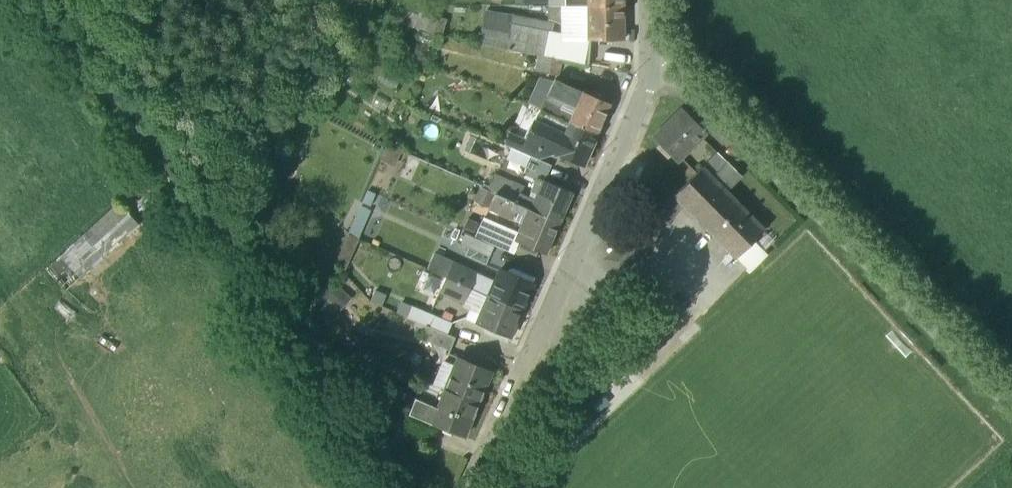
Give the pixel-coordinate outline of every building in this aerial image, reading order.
[(623,6),(589,6),(589,29),(582,29),(582,40),(623,40),(623,6)] [(570,36),(512,25),(513,17),(487,12),(480,44),(561,60),(566,61),(568,49),(570,36)] [(589,51),(568,49),(566,61),(588,66),(589,51)] [(561,60),(540,56),(536,71),(557,75),(561,60)] [(582,92),(555,80),(547,98),(561,104),(563,101),(576,106),(582,92)] [(590,95),(582,92),(576,106),(573,113),(569,121),(597,133),(610,104),(602,100),(604,95),(592,90),(590,95)] [(561,104),(547,98),(542,109),(556,115),(560,108),(561,104)] [(573,113),(560,108),(556,115),(569,121),(573,113)] [(556,115),(542,109),(528,140),(528,141),(542,148),(553,153),(562,132),(564,133),(569,121),(556,115)] [(683,111),(654,139),(677,161),(705,133),(683,111)] [(597,133),(569,121),(564,133),(562,132),(553,153),(558,155),(558,154),(583,165),(597,133)] [(528,140),(510,132),(505,144),(532,156),(538,159),(542,148),(528,141),(528,140)] [(718,153),(703,168),(712,177),(728,162),(718,153)] [(538,159),(532,156),(527,166),(547,175),(552,165),(538,159)] [(727,192),(742,177),(728,162),(712,177),(727,192)] [(703,168),(675,195),(685,206),(737,258),(765,230),(727,192),(712,177),(703,168)] [(572,192),(545,180),(544,181),(538,178),(532,192),(538,194),(536,200),(521,194),(521,193),(516,203),(529,209),(560,222),(572,192)] [(524,187),(514,182),(506,198),(516,203),(521,193),(521,194),(524,187)] [(506,198),(496,194),(489,208),(517,220),(517,221),(523,224),(529,209),(516,203),(506,198)] [(675,195),(668,202),(679,212),(685,206),(675,195)] [(149,226),(123,198),(48,267),(74,295),(149,226)] [(668,202),(647,224),(657,234),(679,212),(668,202)] [(358,203),(349,231),(361,235),(370,207),(358,203)] [(560,222),(529,209),(523,224),(516,241),(520,242),(518,247),(535,254),(537,250),(546,254),(560,222)] [(494,222),(485,218),(476,237),(495,246),(497,246),(502,235),(491,230),(494,222)] [(647,224),(644,221),(618,247),(634,262),(659,237),(647,224)] [(495,246),(466,233),(462,243),(491,256),(495,246)] [(479,274),(454,263),(448,278),(472,288),(479,274)] [(518,277),(502,270),(497,282),(491,296),(523,310),(537,279),(521,272),(518,277)] [(497,282),(479,274),(472,288),(491,296),(497,282)] [(472,288),(448,278),(442,292),(466,303),(472,288)] [(438,293),(433,305),(454,315),(460,303),(438,293)] [(523,310),(491,296),(478,326),(494,333),(492,337),(508,344),(523,310)] [(428,323),(431,310),(398,301),(395,314),(428,323)] [(453,324),(435,316),(431,327),(448,334),(453,324)] [(431,327),(427,326),(421,338),(451,351),(456,338),(448,334),(431,327)] [(492,372),(458,358),(446,389),(479,402),(492,372)] [(479,402),(446,389),(438,407),(432,422),(465,436),(479,402)] [(438,407),(416,397),(410,413),(432,422),(438,407)]
